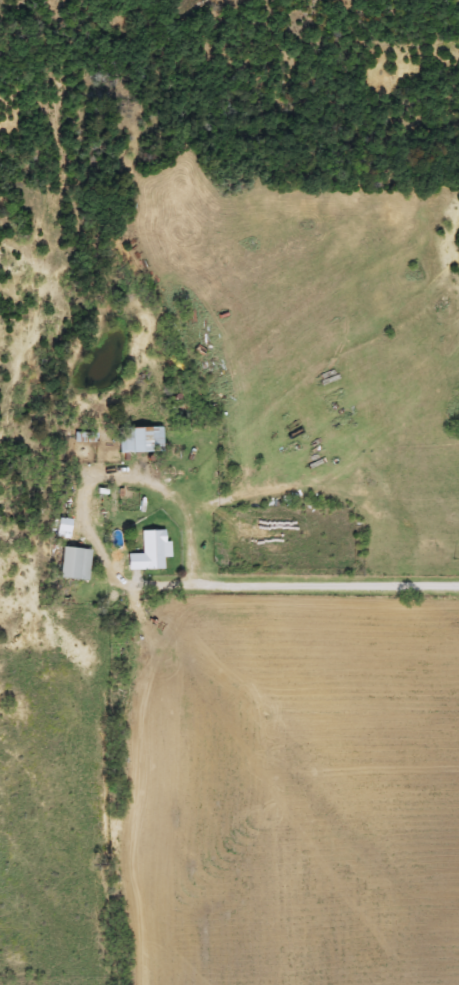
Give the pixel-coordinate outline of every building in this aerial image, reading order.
[(160,426),(160,452),(116,452),(116,426),(160,426)] [(161,569),(125,569),(125,553),(141,553),(140,529),(163,529),(163,541),(168,541),(169,557),(161,557),(161,569)] [(88,549),(86,580),(57,578),(59,547),(88,549)]
